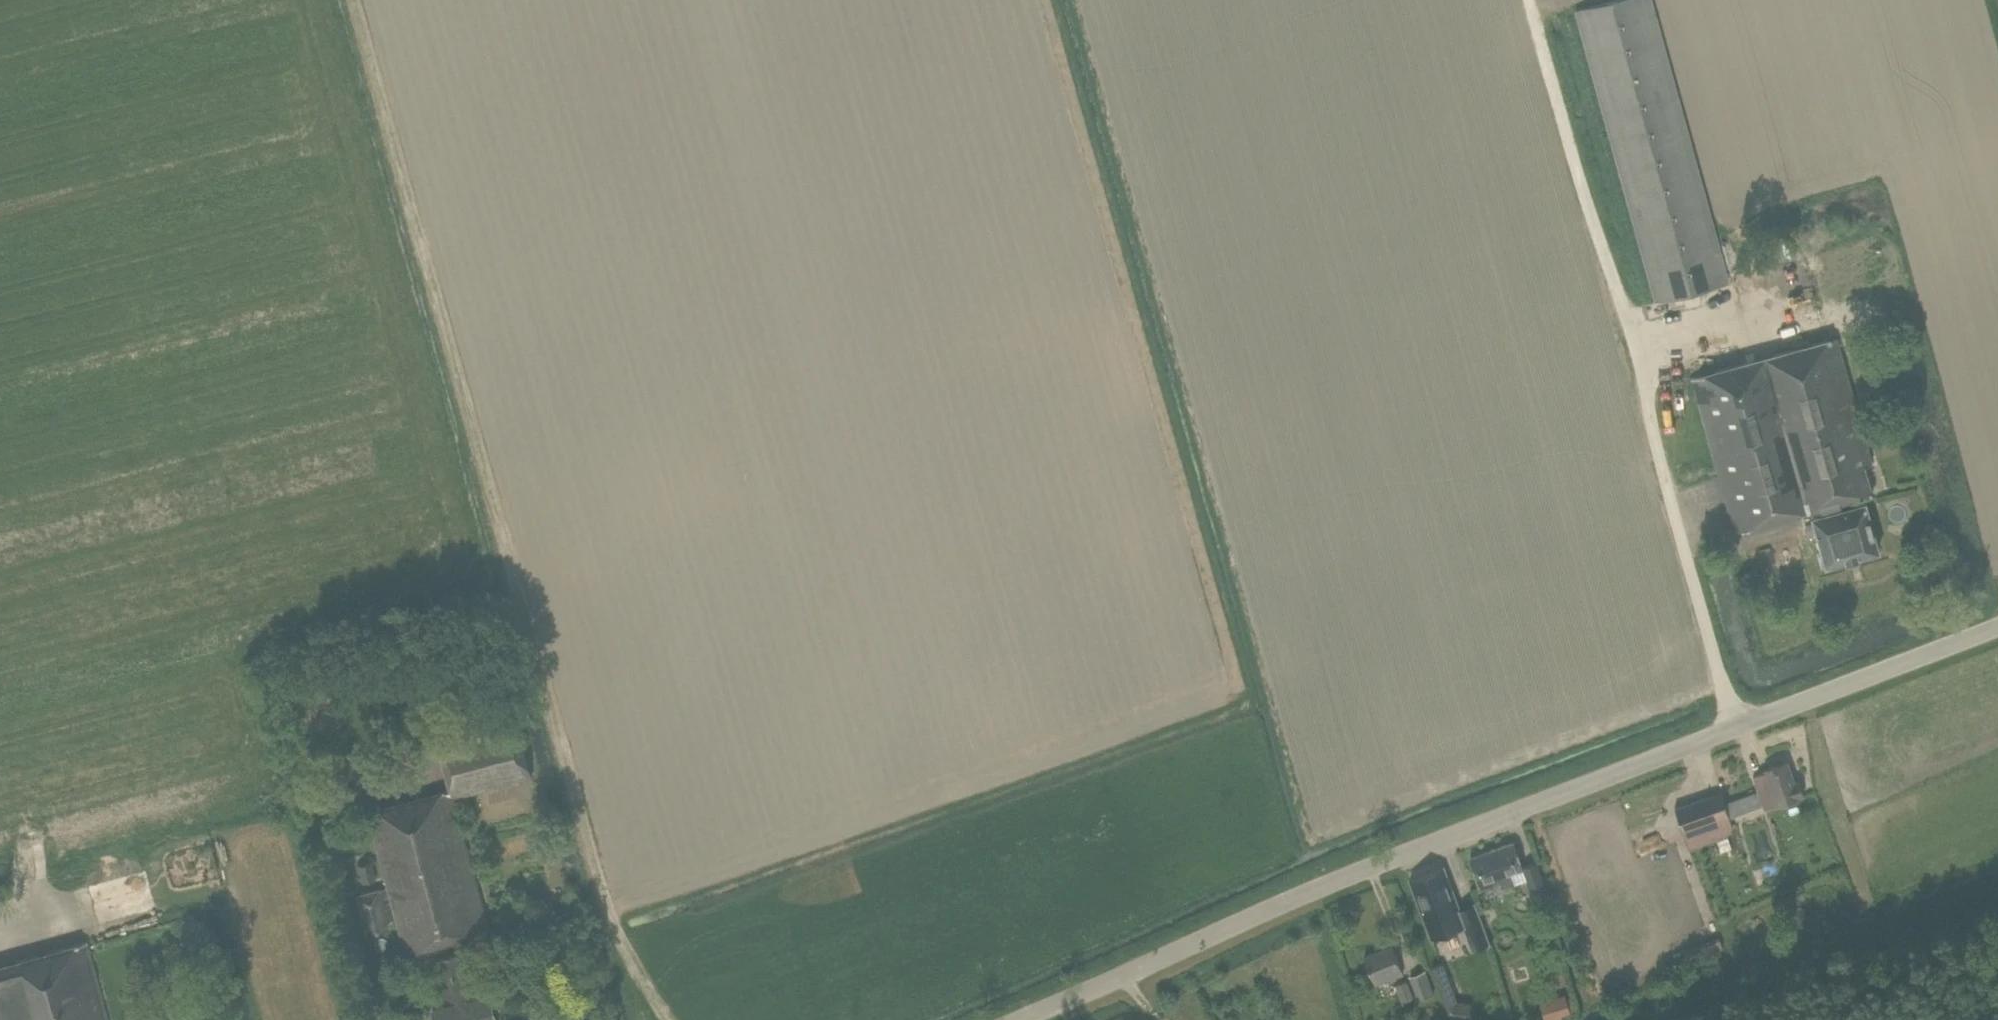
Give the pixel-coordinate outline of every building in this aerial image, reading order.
[(1652,0),(1611,0),(1574,10),(1653,302),(1728,282),(1652,0)] [(1871,472),(1833,337),(1692,377),(1736,530),(1820,506),(1822,512),(1813,515),(1826,564),(1879,548),(1866,500),(1856,502),(1854,496),(1872,490),(1867,472),(1871,472)] [(516,715),(437,737),(451,789),(368,811),(388,886),(396,918),(396,919),(398,924),(406,957),(418,953),(433,949),(447,1002),(433,1006),(436,1019),(499,1019),(496,1009),(503,1007),(499,991),(491,993),(488,979),(475,982),(471,966),(468,966),(464,949),(454,952),(452,944),(462,942),(466,941),(477,938),(485,935),(491,934),(486,914),(455,798),(533,777),(516,715)] [(1795,781),(1788,760),(1764,768),(1766,775),(1755,779),(1765,808),(1777,804),(1803,795),(1798,779),(1795,781)] [(1734,825),(1721,790),(1675,806),(1690,848),(1717,839),(1722,852),(1732,849),(1727,835),(1734,825)] [(1544,889),(1535,862),(1522,866),(1513,842),(1471,857),(1482,887),(1501,880),(1503,886),(1526,878),(1531,893),(1544,889)] [(377,879),(372,861),(358,864),(363,882),(377,879)] [(1463,924),(1443,867),(1410,878),(1430,936),(1463,924)] [(357,894),(367,932),(390,926),(388,921),(395,919),(386,886),(357,894)] [(153,896),(120,901),(122,916),(155,912),(153,896)] [(1485,940),(1475,907),(1462,911),(1472,944),(1485,940)] [(88,942),(0,966),(0,1019),(109,1019),(88,942)] [(1403,972),(1392,944),(1364,955),(1375,983),(1403,972)] [(1431,967),(1448,1012),(1470,1015),(1471,1001),(1458,1000),(1443,962),(1431,967)] [(1434,994),(1425,969),(1409,975),(1417,999),(1434,994)] [(1413,996),(1406,980),(1396,984),(1402,1000),(1413,996)] [(1565,992),(1540,1000),(1546,1019),(1556,1019),(1563,1018),(1561,1013),(1570,1010),(1570,1008),(1574,1007),(1570,995),(1566,996),(1565,992)]
